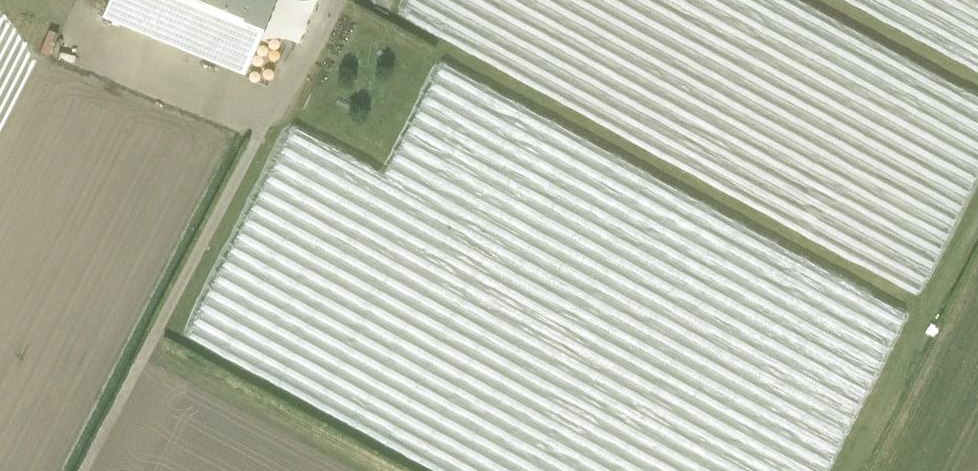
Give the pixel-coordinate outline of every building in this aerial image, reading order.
[(102,13),(243,71),(258,35),(292,49),(312,0),(107,0),(102,13)]
